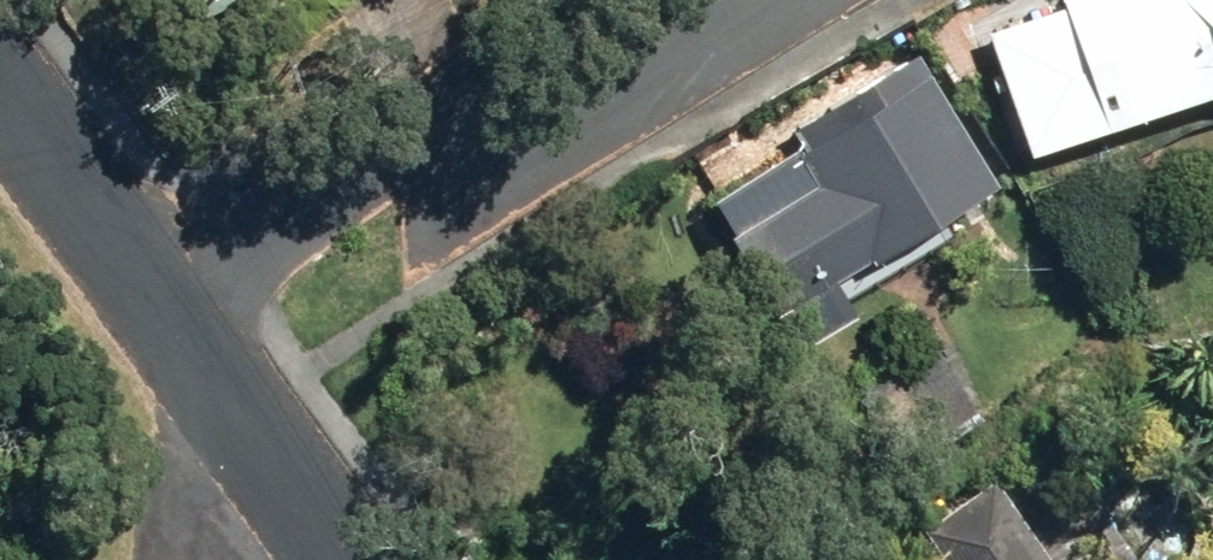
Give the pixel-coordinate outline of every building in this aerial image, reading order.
[(192,15),(218,0),(184,0),(192,15)] [(992,18),(1036,144),(1099,122),(1100,126),(1212,86),(1212,0),(1045,0),(992,18)] [(987,185),(912,55),(783,129),(793,146),(702,198),(721,231),(714,234),(760,314),(768,310),(788,345),(840,315),(820,280),(987,185)] [(889,476),(978,418),(932,349),(843,406),(889,476)] [(993,485),(916,537),(932,559),(1044,559),(993,485)]
